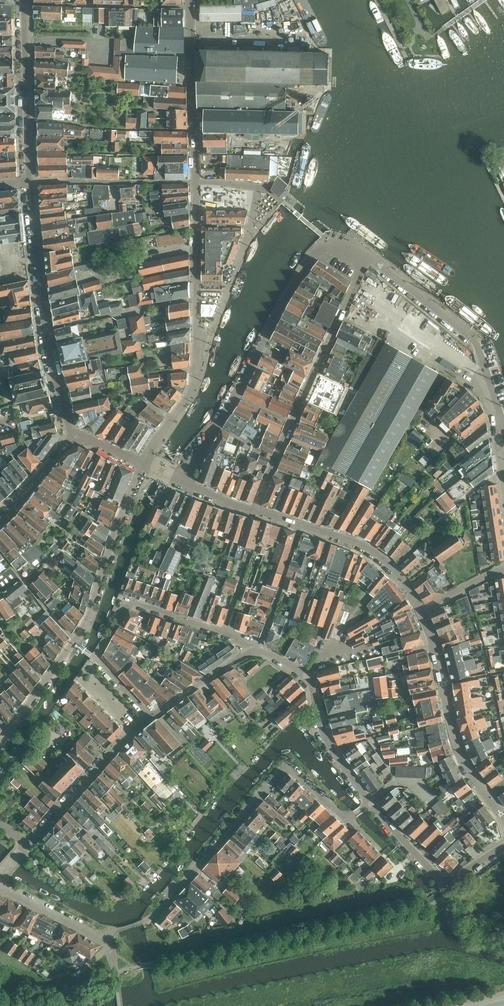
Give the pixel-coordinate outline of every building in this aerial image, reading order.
[(235,5),(243,5),(243,21),(255,21),(255,11),(252,11),(252,4),(258,1),(258,0),(235,0),(235,5)] [(243,5),(235,5),(200,6),(201,22),(243,21),(243,5)] [(0,6),(0,19),(13,19),(12,6),(0,6)] [(82,13),(82,8),(63,7),(35,7),(35,18),(44,19),(45,21),(46,23),(48,24),(50,24),(52,23),(53,22),(54,19),(63,20),(63,13),(67,13),(67,14),(77,15),(77,12),(82,13)] [(118,28),(118,9),(84,8),(84,15),(94,15),(94,25),(106,25),(106,28),(118,28)] [(118,9),(118,28),(130,28),(131,9),(118,9)] [(159,25),(185,27),(185,9),(163,9),(163,18),(159,18),(159,25)] [(14,35),(13,19),(0,19),(0,36),(13,36),(13,35),(14,35)] [(136,40),(135,45),(135,51),(135,56),(127,56),(126,62),(126,79),(141,80),(141,84),(177,87),(177,83),(178,83),(179,57),(176,57),(177,52),(185,53),(185,27),(159,25),(159,27),(137,26),(136,40)] [(14,46),(14,35),(13,35),(13,36),(0,36),(0,46),(14,46)] [(14,60),(14,46),(0,46),(0,60),(14,60)] [(56,53),(56,48),(36,47),(36,57),(64,58),(64,53),(56,53)] [(330,54),(197,52),(197,78),(198,109),(205,109),(204,133),(285,135),(286,111),(287,111),(287,84),(330,85),(330,54)] [(15,87),(14,60),(0,60),(0,87),(15,87)] [(53,76),(68,77),(70,63),(36,61),(36,74),(53,76)] [(126,83),(126,79),(126,62),(114,61),(114,68),(126,83)] [(126,83),(114,68),(108,67),(107,81),(126,83)] [(56,92),(56,90),(56,86),(58,87),(59,81),(68,82),(68,77),(53,76),(36,74),(37,91),(56,92)] [(144,96),(187,99),(187,87),(177,87),(141,84),(141,85),(119,83),(118,94),(144,97),(144,96)] [(15,87),(0,87),(0,113),(16,113),(15,87)] [(56,92),(37,91),(37,104),(71,104),(72,92),(56,90),(56,92)] [(168,119),(188,120),(187,99),(144,96),(144,97),(145,97),(144,104),(155,105),(155,109),(168,110),(168,119)] [(73,104),(71,104),(37,104),(38,119),(50,119),(61,120),(70,121),(79,122),(79,116),(72,115),(73,104)] [(137,118),(132,118),(132,108),(128,107),(127,128),(137,128),(137,118)] [(137,118),(137,128),(146,128),(148,112),(137,111),(137,118)] [(16,126),(16,115),(0,115),(0,127),(16,126)] [(188,130),(188,120),(168,119),(168,129),(188,130)] [(65,139),(65,125),(38,123),(39,135),(39,137),(65,139)] [(87,128),(65,125),(65,139),(86,140),(87,128)] [(16,138),(16,126),(0,127),(0,139),(16,138)] [(108,141),(113,142),(116,142),(117,131),(109,130),(108,141)] [(163,143),(188,144),(188,133),(155,132),(141,132),(141,138),(155,138),(155,144),(162,144),(163,143)] [(228,154),(228,135),(204,134),(204,154),(228,154)] [(65,152),(65,151),(65,139),(39,137),(38,151),(65,152)] [(17,152),(17,151),(16,139),(16,138),(0,139),(0,153),(17,152)] [(188,154),(188,144),(163,143),(162,144),(162,154),(188,154)] [(65,152),(38,151),(39,165),(88,165),(95,165),(95,155),(68,156),(68,151),(65,151),(65,152)] [(270,182),(270,156),(244,155),(244,163),(233,163),(233,165),(232,165),(231,167),(227,167),(227,168),(220,167),(220,179),(270,182)] [(111,167),(111,157),(97,156),(96,164),(98,164),(97,167),(105,167),(111,167)] [(189,180),(189,157),(155,157),(143,157),(143,158),(143,169),(155,169),(155,180),(189,180)] [(18,166),(17,159),(0,160),(0,168),(18,166)] [(88,165),(39,165),(40,176),(68,178),(68,170),(72,171),(72,178),(88,178),(98,179),(98,168),(94,167),(95,165),(88,165)] [(18,177),(18,166),(0,168),(0,179),(18,177)] [(126,179),(126,177),(119,176),(120,168),(100,167),(100,179),(119,179),(126,179)] [(280,197),(286,190),(285,190),(289,186),(278,176),(274,181),(275,182),(272,190),(280,197)] [(58,194),(58,185),(42,186),(41,186),(39,188),(40,189),(40,195),(58,194)] [(58,185),(58,194),(76,192),(76,185),(68,185),(58,185)] [(93,195),(95,208),(86,209),(87,217),(69,220),(71,234),(71,235),(75,234),(75,238),(89,236),(90,245),(122,240),(120,233),(129,231),(130,237),(142,235),(140,223),(137,223),(135,210),(126,211),(125,205),(120,206),(121,213),(113,213),(103,215),(102,206),(100,207),(100,201),(110,200),(109,186),(95,185),(93,195)] [(120,202),(137,201),(136,185),(118,186),(120,202)] [(164,195),(189,191),(189,185),(168,185),(163,185),(163,190),(156,190),(156,194),(156,195),(164,195)] [(20,202),(19,190),(0,192),(0,204),(20,202)] [(156,195),(150,195),(151,200),(162,199),(162,205),(172,203),(190,201),(189,191),(164,195),(156,195)] [(76,193),(76,192),(58,194),(40,195),(41,206),(41,214),(64,211),(64,206),(72,206),(71,203),(69,203),(68,198),(79,198),(79,193),(76,193)] [(21,214),(20,202),(0,204),(0,217),(21,214)] [(190,213),(190,202),(165,205),(166,216),(190,213)] [(42,222),(67,219),(66,211),(64,212),(64,211),(41,214),(42,216),(42,222)] [(220,211),(213,212),(214,224),(224,224),(224,211),(220,211)] [(224,211),(224,224),(237,224),(237,212),(232,212),(224,211)] [(147,212),(140,213),(141,221),(148,220),(147,214),(147,212)] [(213,212),(203,212),(203,224),(214,224),(213,212)] [(248,212),(237,212),(237,224),(246,224),(248,212)] [(0,217),(0,245),(24,242),(21,214),(0,217)] [(191,226),(190,214),(172,217),(166,218),(167,224),(173,223),(174,229),(191,226)] [(71,234),(69,220),(67,220),(67,219),(42,222),(44,238),(71,234)] [(224,235),(232,235),(242,235),(242,227),(234,227),(234,228),(224,227),(224,235)] [(71,235),(71,234),(44,238),(45,252),(77,247),(75,238),(75,234),(71,235)] [(224,235),(202,234),(202,269),(212,270),(224,270),(224,235)] [(230,241),(232,235),(224,235),(224,270),(225,270),(228,269),(229,268),(230,266),(239,244),(230,241)] [(230,241),(239,244),(242,235),(232,235),(230,241)] [(132,241),(133,247),(145,245),(144,239),(132,241)] [(146,251),(145,245),(133,247),(134,254),(143,252),(146,251)] [(77,247),(45,252),(48,274),(74,268),(74,267),(73,256),(72,256),(71,249),(77,248),(77,247)] [(131,255),(132,261),(144,258),(143,252),(134,254),(131,255)] [(163,260),(145,264),(139,265),(141,276),(165,271),(191,265),(190,254),(163,260)] [(135,266),(139,265),(145,264),(144,258),(132,261),(133,266),(135,266)] [(322,276),(335,286),(342,275),(319,261),(311,272),(320,278),(322,276)] [(98,262),(74,267),(74,268),(48,274),(50,288),(77,280),(75,271),(83,269),(84,272),(100,269),(98,262)] [(212,281),(212,270),(202,269),(202,281),(212,281)] [(134,295),(136,294),(143,293),(190,284),(190,270),(164,274),(143,279),(132,282),(134,293),(134,295)] [(212,270),(212,281),(223,281),(223,270),(224,270),(212,270)] [(320,278),(311,272),(301,285),(315,294),(321,285),(323,287),(322,288),(331,294),(333,295),(337,287),(335,286),(322,276),(320,278)] [(337,287),(333,295),(335,296),(340,289),(346,294),(352,282),(342,275),(335,286),(337,287)] [(77,280),(50,288),(52,303),(82,295),(95,291),(95,290),(103,288),(100,279),(84,284),(84,285),(79,286),(77,280)] [(4,313),(4,311),(13,309),(13,311),(33,307),(32,293),(30,281),(0,287),(0,286),(0,298),(9,296),(11,305),(0,308),(0,314),(4,313)] [(138,305),(158,302),(190,297),(190,284),(143,293),(136,294),(138,305)] [(315,294),(301,285),(293,297),(292,298),(313,310),(318,301),(319,299),(320,297),(315,295),(315,294)] [(112,312),(124,309),(122,302),(110,305),(109,301),(98,304),(95,291),(82,295),(84,308),(89,306),(92,317),(112,312)] [(134,295),(134,293),(128,295),(131,307),(138,305),(136,294),(134,295)] [(52,303),(53,316),(84,308),(82,295),(52,303)] [(11,305),(9,296),(0,298),(0,308),(11,305)] [(313,310),(292,298),(286,309),(297,315),(303,318),(306,312),(315,317),(319,309),(321,309),(324,304),(318,301),(313,310)] [(342,302),(333,298),(330,303),(339,308),(342,302)] [(324,304),(321,309),(315,320),(330,327),(339,308),(325,301),(324,301),(319,299),(318,301),(324,304)] [(170,320),(191,316),(190,303),(167,307),(167,317),(170,317),(170,320)] [(54,326),(92,317),(89,306),(84,308),(53,316),(54,326)] [(13,309),(4,311),(4,313),(5,316),(0,317),(0,325),(34,320),(33,307),(13,311),(13,309)] [(297,315),(286,309),(282,319),(281,319),(304,332),(322,342),(328,331),(303,318),(297,315)] [(133,340),(121,342),(124,353),(124,354),(137,352),(142,350),(141,342),(147,341),(146,332),(147,332),(145,322),(144,317),(144,316),(130,319),(133,333),(132,333),(133,340)] [(167,321),(168,331),(191,327),(190,317),(191,317),(191,316),(170,320),(167,321)] [(119,329),(128,328),(126,318),(117,320),(119,329)] [(299,344),(304,332),(281,319),(276,331),(299,344)] [(36,335),(34,320),(0,325),(0,342),(36,335)] [(337,343),(347,348),(366,357),(370,350),(372,351),(378,342),(373,339),(368,336),(369,334),(366,332),(345,322),(338,337),(339,338),(337,343)] [(59,343),(75,339),(72,326),(56,330),(59,343)] [(64,366),(101,358),(124,353),(121,342),(119,330),(84,337),(75,339),(59,343),(64,366)] [(169,346),(172,345),(191,342),(191,330),(167,334),(156,337),(156,334),(148,336),(150,344),(168,341),(169,346)] [(303,346),(299,344),(276,331),(271,340),(290,350),(290,351),(298,355),(303,346)] [(299,344),(303,346),(317,353),(322,342),(304,332),(299,344)] [(9,354),(37,348),(38,347),(36,335),(0,342),(2,351),(0,351),(0,356),(3,355),(9,354)] [(370,353),(350,388),(339,416),(344,418),(320,460),(320,459),(316,466),(333,474),(343,478),(345,479),(347,476),(361,484),(370,489),(372,491),(439,373),(387,343),(379,339),(378,342),(372,351),(371,353),(370,353)] [(191,342),(172,345),(173,355),(190,353),(191,347),(191,342)] [(344,353),(347,348),(337,343),(334,349),(344,353)] [(303,346),(298,355),(313,362),(317,353),(303,346)] [(14,365),(21,364),(40,359),(37,348),(9,354),(10,360),(9,360),(10,365),(12,365),(14,365)] [(349,355),(344,353),(334,349),(333,348),(331,355),(326,364),(340,371),(344,373),(345,373),(350,363),(346,361),(349,355)] [(143,350),(142,350),(137,352),(138,360),(145,358),(143,350)] [(283,364),(294,370),(306,377),(313,362),(298,355),(290,351),(283,364)] [(190,367),(190,353),(173,355),(172,356),(174,369),(190,367)] [(280,377),(283,370),(278,368),(277,368),(279,362),(264,354),(258,366),(280,377)] [(101,358),(64,366),(66,376),(67,376),(73,375),(89,372),(103,369),(101,358)] [(11,377),(43,370),(40,359),(21,364),(22,370),(15,371),(14,370),(4,373),(5,378),(11,377)] [(128,367),(131,380),(145,377),(143,364),(128,367)] [(340,371),(326,364),(322,374),(324,375),(340,383),(344,373),(340,371)] [(257,368),(252,377),(267,384),(267,383),(276,388),(277,385),(274,383),(277,378),(257,368)] [(73,375),(67,376),(70,388),(71,391),(93,387),(95,386),(110,383),(107,369),(103,369),(89,372),(73,375)] [(27,401),(50,396),(43,370),(11,377),(11,378),(10,378),(12,385),(5,386),(4,388),(5,392),(7,393),(11,391),(12,392),(14,392),(16,404),(27,401)] [(300,390),(306,377),(294,370),(288,384),(300,390)] [(172,374),(173,387),(187,386),(188,373),(172,374)] [(158,381),(161,381),(160,374),(149,375),(149,377),(150,382),(151,388),(158,388),(158,381)] [(336,413),(347,387),(322,375),(310,402),(336,413)] [(151,390),(151,388),(150,382),(149,377),(145,377),(131,380),(133,393),(151,390)] [(267,384),(252,377),(248,386),(263,392),(267,384)] [(464,387),(446,378),(424,411),(459,444),(490,419),(481,404),(482,403),(465,387),(464,387)] [(300,390),(288,384),(286,383),(283,391),(297,398),(298,394),(300,390)] [(97,400),(98,400),(95,386),(93,387),(71,391),(74,406),(93,401),(97,400)] [(183,394),(187,386),(173,387),(167,387),(164,391),(163,390),(154,401),(169,412),(177,402),(183,394)] [(263,392),(248,386),(243,396),(288,417),(293,406),(273,397),(269,395),(263,392)] [(297,398),(283,391),(277,389),(276,391),(273,397),(293,406),(297,398)] [(50,396),(27,401),(30,414),(53,408),(50,396)] [(78,418),(100,412),(97,400),(93,401),(74,406),(78,418)] [(238,406),(238,407),(253,414),(254,414),(256,415),(259,409),(241,400),(238,406)] [(309,403),(301,420),(316,427),(317,424),(323,427),(330,412),(309,403)] [(139,414),(149,421),(158,426),(165,418),(149,405),(139,414)] [(124,413),(106,440),(120,446),(134,425),(128,422),(135,412),(128,407),(124,413)] [(245,422),(245,423),(252,427),(257,416),(253,414),(238,407),(233,413),(247,419),(245,422)] [(124,413),(118,408),(109,418),(106,421),(95,435),(106,440),(124,413)] [(269,424),(283,431),(287,421),(261,409),(256,420),(262,423),(262,422),(268,425),(269,424)] [(100,412),(78,418),(77,418),(80,427),(92,424),(101,414),(100,412)] [(149,421),(139,414),(135,412),(128,422),(134,425),(120,446),(131,450),(139,454),(155,428),(148,423),(149,421)] [(258,431),(252,427),(245,423),(232,414),(224,427),(240,437),(244,432),(253,439),(258,431)] [(32,428),(32,427),(30,420),(20,422),(22,431),(32,428)] [(262,422),(262,423),(269,426),(266,432),(263,441),(268,443),(276,447),(282,434),(283,431),(269,424),(268,425),(262,422)] [(32,427),(32,428),(35,439),(58,432),(55,423),(51,424),(40,427),(40,425),(32,427)] [(323,452),(331,435),(299,423),(292,439),(323,452)] [(467,457),(490,440),(487,424),(463,443),(452,451),(460,462),(467,457)] [(210,449),(224,455),(224,454),(231,435),(222,429),(210,449)] [(421,445),(427,438),(417,429),(411,436),(421,445)] [(58,432),(35,439),(30,440),(34,445),(30,448),(41,462),(58,438),(58,433),(58,432)] [(3,445),(16,442),(13,433),(1,436),(3,445)] [(24,442),(29,447),(30,448),(34,445),(30,440),(24,442)] [(467,457),(460,462),(454,467),(463,478),(489,458),(492,455),(490,440),(467,457)] [(274,452),(276,447),(268,443),(263,441),(260,446),(274,452)] [(249,451),(251,447),(246,443),(243,447),(248,450),(249,451)] [(20,455),(23,452),(16,444),(6,447),(14,456),(18,453),(20,455)] [(315,456),(310,454),(312,452),(303,448),(302,451),(288,445),(284,454),(307,463),(311,465),(315,456)] [(76,464),(85,449),(80,446),(67,452),(54,468),(80,485),(83,478),(74,472),(78,466),(76,464)] [(41,462),(30,448),(29,447),(23,452),(20,455),(19,455),(32,472),(41,462)] [(87,471),(97,453),(86,447),(85,449),(76,464),(78,466),(74,472),(83,478),(87,471)] [(198,481),(212,487),(224,455),(210,449),(198,481)] [(93,496),(95,491),(96,489),(109,460),(104,457),(97,453),(87,471),(83,478),(80,485),(79,487),(70,503),(77,508),(86,490),(87,491),(89,486),(91,486),(88,493),(93,496)] [(224,492),(232,473),(236,459),(224,454),(224,455),(212,487),(212,488),(223,493),(224,492)] [(270,459),(261,455),(258,462),(268,465),(270,459)] [(303,471),(306,463),(284,455),(278,469),(301,477),(309,480),(310,474),(303,471)] [(240,475),(232,496),(241,500),(254,475),(252,474),(258,460),(247,456),(240,475)] [(489,458),(463,478),(448,490),(456,501),(474,487),(495,472),(493,459),(491,461),(489,458)] [(16,489),(29,475),(16,459),(8,465),(9,466),(2,472),(5,475),(16,489)] [(109,460),(96,489),(95,491),(107,496),(108,497),(107,501),(120,506),(122,502),(134,471),(115,463),(109,460)] [(453,468),(447,461),(440,468),(445,473),(453,468)] [(80,485),(54,468),(42,484),(70,503),(79,487),(80,485)] [(332,473),(324,470),(317,486),(326,489),(332,473)] [(257,476),(254,475),(241,500),(253,504),(263,479),(262,479),(264,474),(259,472),(257,476)] [(232,473),(224,492),(232,496),(240,475),(233,473),(232,473)] [(405,483),(409,478),(403,473),(399,478),(405,483)] [(333,474),(330,482),(339,486),(343,478),(333,474)] [(3,477),(2,478),(13,492),(14,490),(16,489),(5,475),(3,477)] [(284,485),(285,482),(273,477),(261,506),(273,509),(282,488),(284,485)] [(6,499),(13,492),(2,478),(0,479),(0,491),(6,499)] [(282,488),(273,509),(294,515),(297,507),(303,492),(308,482),(293,478),(289,487),(284,485),(282,488)] [(431,486),(440,495),(441,495),(446,490),(436,480),(431,486)] [(318,506),(322,498),(315,495),(318,486),(308,482),(303,492),(297,507),(294,515),(295,516),(312,522),(318,506)] [(318,506),(312,522),(313,523),(321,525),(333,503),(340,488),(330,483),(322,498),(318,506)] [(77,508),(70,503),(42,484),(34,495),(62,516),(62,515),(70,520),(78,509),(76,508),(77,508)] [(370,489),(361,484),(349,503),(341,517),(335,528),(346,531),(370,489)] [(475,501),(483,498),(498,496),(497,485),(482,487),(483,494),(474,497),(475,501)] [(163,510),(161,517),(169,521),(173,514),(182,494),(172,489),(163,510)] [(455,503),(446,490),(441,495),(440,495),(438,497),(448,510),(455,503)] [(182,494),(173,514),(183,518),(183,519),(191,498),(182,494)] [(62,516),(34,495),(25,506),(50,522),(54,517),(58,520),(62,516)] [(498,496),(483,498),(485,508),(500,506),(498,496)] [(183,519),(183,518),(180,524),(181,524),(177,531),(184,534),(182,539),(188,542),(189,542),(190,540),(193,531),(200,512),(204,503),(191,498),(183,519)] [(120,506),(107,501),(104,499),(104,500),(103,499),(100,508),(97,507),(94,515),(99,518),(99,519),(111,527),(120,506)] [(341,503),(344,505),(338,515),(331,511),(324,526),(334,528),(340,516),(341,517),(349,503),(343,500),(341,503)] [(358,535),(370,517),(377,507),(368,501),(360,514),(349,532),(358,535)] [(186,548),(183,555),(192,558),(197,548),(193,546),(197,535),(204,537),(208,527),(210,519),(212,511),(214,506),(204,503),(200,512),(193,531),(190,540),(189,542),(188,542),(186,548)] [(371,517),(370,517),(358,535),(373,543),(374,541),(384,527),(386,524),(388,522),(393,514),(395,512),(380,503),(374,512),(371,517)] [(50,522),(25,506),(19,515),(43,534),(51,523),(49,523),(50,522)] [(155,529),(161,517),(163,510),(154,506),(146,525),(146,527),(145,531),(151,534),(153,527),(155,529)] [(210,519),(208,527),(213,529),(212,533),(218,535),(219,531),(225,510),(214,506),(212,511),(210,519)] [(500,506),(485,508),(479,509),(479,514),(485,513),(486,519),(502,517),(500,506)] [(219,531),(225,533),(223,541),(229,543),(230,540),(237,514),(236,514),(228,511),(225,510),(219,531)] [(230,540),(234,541),(233,543),(230,551),(236,553),(236,551),(237,551),(244,529),(247,517),(237,514),(230,540)] [(374,541),(373,543),(380,547),(394,529),(394,528),(397,524),(394,522),(397,517),(393,514),(388,522),(386,524),(384,527),(374,541)] [(43,534),(19,515),(11,522),(35,544),(43,534)] [(425,521),(419,515),(415,519),(421,525),(425,521)] [(244,529),(237,551),(235,558),(243,561),(246,551),(254,553),(255,550),(257,544),(263,521),(248,517),(247,517),(244,529)] [(502,517),(486,519),(487,525),(484,525),(484,530),(503,527),(502,517)] [(91,537),(105,546),(107,541),(94,533),(99,525),(89,519),(81,530),(91,537)] [(257,544),(260,545),(258,553),(264,555),(266,549),(268,550),(269,548),(267,547),(268,544),(275,525),(263,521),(257,544)] [(35,544),(11,522),(4,529),(17,546),(24,554),(29,560),(32,564),(45,553),(35,544)] [(100,523),(99,525),(94,533),(107,541),(111,530),(100,523)] [(275,525),(268,544),(274,546),(276,539),(279,540),(281,541),(284,529),(283,529),(283,528),(275,525)] [(394,529),(380,547),(387,552),(388,553),(400,538),(402,535),(404,532),(406,529),(403,527),(402,528),(398,525),(394,529)] [(91,537),(81,530),(76,526),(73,532),(87,542),(85,545),(101,557),(105,546),(91,537)] [(484,530),(475,531),(475,536),(489,535),(490,540),(503,538),(503,532),(503,527),(484,530)] [(17,546),(4,529),(0,532),(0,548),(6,555),(17,546)] [(284,529),(281,541),(280,543),(292,547),(296,532),(285,529),(284,529)] [(471,541),(465,532),(458,536),(456,533),(432,551),(435,554),(432,557),(435,562),(439,559),(441,563),(464,547),(464,546),(471,541)] [(303,574),(308,557),(314,538),(303,534),(301,540),(298,549),(305,552),(303,556),(304,556),(302,559),(293,556),(289,569),(303,574)] [(320,567),(327,543),(325,542),(314,538),(308,557),(317,560),(311,577),(316,579),(320,567)] [(400,538),(388,553),(394,559),(397,562),(400,559),(412,549),(411,547),(413,545),(408,540),(406,543),(400,538)] [(503,549),(503,538),(490,540),(492,550),(492,551),(503,549)] [(61,548),(65,552),(72,544),(66,540),(60,547),(61,548)] [(280,543),(281,541),(279,540),(272,561),(274,562),(271,571),(274,572),(282,575),(292,547),(280,543)] [(186,548),(172,542),(166,555),(162,565),(160,569),(161,570),(166,572),(174,575),(183,555),(186,548)] [(433,550),(429,545),(426,542),(407,559),(403,562),(400,559),(397,562),(399,566),(406,574),(419,563),(418,563),(433,550)] [(61,548),(60,547),(55,543),(50,549),(58,555),(61,551),(59,550),(61,548)] [(326,584),(328,578),(338,546),(327,543),(320,567),(316,579),(315,584),(321,586),(325,587),(326,584)] [(17,546),(6,555),(12,563),(18,570),(29,560),(24,554),(17,546)] [(338,546),(328,578),(326,584),(336,587),(349,551),(338,546)] [(85,547),(81,552),(77,557),(97,573),(101,559),(85,547)] [(485,552),(484,552),(478,553),(480,566),(487,565),(486,556),(493,555),(493,562),(503,560),(503,549),(492,551),(492,550),(485,552)] [(162,565),(166,555),(158,551),(153,561),(162,565)] [(350,580),(360,556),(351,551),(345,566),(341,576),(350,580)] [(75,571),(80,565),(64,552),(58,560),(65,565),(66,564),(75,571)] [(206,571),(208,566),(207,566),(207,564),(208,564),(210,558),(198,554),(193,566),(206,571)] [(360,556),(350,580),(358,583),(364,575),(366,572),(364,571),(370,563),(364,559),(360,556)] [(230,570),(233,562),(227,560),(224,568),(230,570)] [(419,594),(436,583),(445,577),(443,574),(447,570),(440,562),(435,567),(412,584),(419,594)] [(366,572),(364,575),(358,583),(367,591),(371,585),(381,571),(370,563),(364,571),(366,572)] [(80,565),(75,571),(71,576),(75,580),(91,595),(96,578),(80,565)] [(21,579),(11,567),(0,576),(0,587),(4,593),(21,579)] [(59,595),(63,591),(60,587),(47,574),(48,572),(42,567),(36,573),(39,576),(31,585),(45,602),(56,592),(59,595)] [(254,584),(259,569),(251,567),(247,581),(254,584)] [(297,593),(298,590),(301,582),(303,574),(289,569),(287,577),(287,578),(284,589),(297,593)] [(129,596),(135,577),(136,574),(131,572),(132,571),(129,570),(126,577),(120,593),(129,596)] [(278,587),(282,575),(274,572),(271,571),(269,570),(267,574),(270,575),(267,583),(278,587)] [(379,592),(390,579),(381,571),(371,585),(367,591),(373,595),(377,590),(379,592)] [(204,575),(194,599),(187,615),(200,619),(216,580),(204,575)] [(136,599),(142,582),(137,580),(138,578),(135,577),(129,596),(136,599)] [(226,582),(223,592),(234,595),(239,581),(227,577),(226,582)] [(436,583),(419,594),(426,604),(444,594),(440,588),(449,582),(445,577),(436,583)] [(503,589),(503,578),(496,579),(497,586),(491,587),(492,592),(503,589)] [(20,595),(29,589),(21,579),(4,593),(16,610),(26,602),(20,595)] [(223,592),(226,582),(218,579),(213,594),(209,604),(204,620),(213,622),(221,597),(223,592)] [(377,590),(373,595),(375,597),(367,605),(374,614),(380,620),(390,612),(406,599),(390,579),(379,592),(377,590)] [(91,595),(75,580),(69,598),(86,613),(91,595)] [(162,607),(168,591),(167,591),(171,582),(167,580),(164,589),(160,588),(154,604),(162,607)] [(145,602),(152,585),(142,582),(136,599),(145,602)] [(251,590),(251,589),(242,586),(237,603),(243,606),(245,602),(256,606),(257,603),(271,608),(275,598),(277,590),(259,584),(256,592),(251,590)] [(154,604),(160,588),(152,585),(145,602),(154,604)] [(471,595),(472,595),(481,593),(479,587),(470,591),(471,595)] [(324,627),(335,592),(325,589),(313,624),(324,627)] [(503,600),(503,589),(492,592),(493,596),(498,595),(499,601),(503,600)] [(298,590),(297,593),(291,611),(289,618),(299,622),(308,593),(298,590)] [(168,591),(162,607),(173,611),(179,595),(168,591)] [(187,615),(194,599),(188,598),(190,594),(183,592),(175,612),(187,615)] [(468,596),(462,598),(467,612),(472,611),(468,596)] [(16,615),(5,597),(0,601),(0,609),(7,620),(16,615)] [(54,603),(57,606),(60,602),(56,597),(52,601),(53,603),(54,603)] [(222,597),(221,597),(213,622),(224,625),(229,609),(223,607),(226,598),(222,597)] [(312,624),(320,600),(311,597),(304,621),(312,624)] [(466,613),(467,612),(462,598),(457,601),(463,615),(466,613)] [(337,621),(342,610),(344,602),(336,599),(322,637),(330,640),(337,621)] [(406,599),(390,612),(393,618),(394,618),(396,617),(412,608),(406,599)] [(503,611),(503,600),(499,601),(500,607),(494,608),(495,613),(503,611)] [(66,614),(78,626),(84,615),(74,606),(66,614)] [(435,623),(449,618),(444,606),(430,612),(435,623)] [(229,627),(247,632),(250,620),(253,614),(261,616),(266,617),(267,612),(258,609),(252,607),(249,615),(234,610),(229,627)] [(402,622),(415,616),(412,608),(396,617),(394,618),(393,618),(391,619),(392,622),(382,626),(383,630),(402,622)] [(125,618),(146,630),(147,626),(142,623),(144,618),(130,610),(125,618)] [(342,610),(337,621),(345,624),(349,612),(342,610)] [(503,622),(503,611),(495,613),(496,617),(502,616),(503,622)] [(50,634),(64,648),(71,638),(47,612),(37,620),(50,634)] [(288,621),(289,618),(282,615),(275,612),(269,629),(264,642),(265,645),(278,651),(287,627),(288,621)] [(73,634),(78,626),(66,614),(60,620),(73,634)] [(362,621),(346,629),(351,638),(365,630),(366,632),(373,629),(371,626),(380,622),(380,620),(374,614),(362,621)] [(147,626),(146,630),(157,635),(163,620),(151,615),(147,626)] [(35,621),(30,616),(24,621),(29,627),(35,621)] [(401,630),(418,623),(415,616),(402,622),(383,630),(385,634),(394,630),(395,632),(401,630)] [(146,630),(125,618),(121,625),(136,633),(138,629),(145,633),(146,630)] [(299,622),(289,618),(288,621),(287,627),(301,631),(303,624),(299,622)] [(454,630),(463,626),(460,621),(452,624),(449,618),(435,623),(440,635),(441,635),(454,630)] [(41,625),(37,620),(35,622),(34,622),(29,627),(27,628),(32,634),(39,627),(41,625)] [(163,620),(157,635),(167,639),(173,623),(163,620)] [(250,620),(247,632),(246,633),(260,638),(265,625),(250,620)] [(185,644),(186,645),(188,641),(186,641),(190,628),(184,626),(176,623),(173,630),(170,637),(169,637),(167,641),(167,640),(162,648),(166,650),(171,642),(177,644),(178,641),(185,643),(185,644)] [(402,636),(421,631),(418,623),(401,630),(395,632),(397,635),(401,633),(402,636)] [(131,643),(136,635),(120,626),(116,634),(131,643)] [(316,646),(318,636),(320,629),(312,626),(308,635),(309,635),(307,640),(297,635),(286,656),(306,667),(317,646),(316,646)] [(459,643),(466,640),(463,633),(465,632),(463,626),(454,630),(441,635),(445,648),(459,645),(459,643)] [(186,641),(188,641),(194,644),(198,645),(201,640),(196,638),(199,632),(190,628),(186,641)] [(25,640),(31,635),(26,629),(20,634),(25,640)] [(421,631),(402,636),(394,639),(395,645),(382,649),(384,655),(405,650),(426,644),(421,631)] [(54,661),(64,648),(50,634),(54,638),(43,648),(54,661)] [(135,645),(131,643),(116,634),(112,640),(137,656),(141,649),(135,645)] [(356,642),(365,638),(363,634),(354,637),(356,642)] [(3,638),(0,640),(0,648),(2,650),(9,644),(3,638)] [(354,649),(367,643),(365,638),(356,642),(352,644),(354,649)] [(132,655),(111,641),(109,645),(102,658),(119,676),(138,696),(139,695),(148,705),(157,698),(163,704),(175,695),(161,685),(151,677),(134,661),(130,658),(132,655)] [(188,641),(186,645),(186,646),(193,650),(196,646),(193,645),(194,644),(188,641)] [(221,646),(231,657),(241,651),(232,644),(227,641),(220,646),(221,646)] [(459,645),(445,648),(444,648),(447,659),(463,655),(461,649),(471,647),(469,641),(459,643),(459,645)] [(146,653),(151,644),(147,642),(142,650),(146,653)] [(221,646),(220,646),(212,651),(222,664),(231,657),(221,646)] [(44,675),(51,665),(42,654),(37,648),(28,658),(44,675)] [(160,661),(165,652),(159,648),(153,657),(160,661)] [(185,661),(190,652),(186,649),(182,655),(181,659),(185,661)] [(222,664),(212,651),(204,657),(213,669),(222,664)] [(420,671),(432,669),(429,656),(428,651),(408,656),(409,664),(403,665),(405,673),(411,672),(420,671)] [(16,665),(18,668),(35,687),(42,678),(19,652),(14,656),(19,662),(16,665)] [(385,662),(401,658),(399,652),(387,655),(383,656),(385,662)] [(450,670),(475,663),(474,658),(464,661),(463,655),(447,659),(450,670)] [(384,666),(382,656),(367,660),(369,669),(384,666)] [(488,659),(490,667),(495,666),(494,663),(501,662),(500,656),(488,659)] [(213,669),(204,657),(192,665),(206,675),(213,669)] [(177,669),(173,667),(172,669),(175,671),(193,683),(204,676),(176,658),(174,662),(179,665),(177,669)] [(250,674),(260,667),(256,662),(246,669),(250,674)] [(475,663),(450,670),(453,681),(468,677),(467,671),(477,668),(475,663)] [(322,684),(322,683),(342,678),(339,666),(316,672),(322,684)] [(29,695),(35,687),(18,668),(10,675),(29,695)] [(221,676),(231,690),(240,682),(241,683),(246,678),(241,672),(239,673),(235,668),(230,671),(221,676)] [(175,671),(172,669),(167,678),(183,690),(193,683),(175,671)] [(432,669),(407,674),(409,684),(434,679),(432,669)] [(176,695),(183,690),(167,678),(164,681),(156,675),(154,678),(162,684),(176,695)] [(280,699),(297,683),(290,675),(276,687),(280,691),(276,695),(280,699)] [(495,690),(501,689),(499,677),(493,678),(495,690)] [(6,690),(21,706),(27,697),(14,684),(10,678),(5,682),(10,687),(7,691),(6,690)] [(237,697),(234,693),(232,694),(219,678),(211,682),(225,700),(229,697),(232,702),(240,713),(244,710),(235,699),(237,697)] [(375,681),(378,701),(390,699),(387,679),(375,681)] [(434,679),(409,684),(412,694),(413,694),(420,693),(424,692),(436,689),(434,679)] [(342,686),(340,680),(322,684),(324,692),(327,692),(328,695),(350,690),(349,685),(342,686)] [(455,694),(471,692),(470,686),(480,685),(479,680),(470,681),(453,683),(455,694)] [(68,710),(86,692),(76,682),(66,696),(71,700),(65,707),(68,710)] [(235,699),(244,710),(250,705),(248,701),(251,699),(249,697),(251,695),(241,683),(240,682),(231,690),(234,693),(237,697),(235,699)] [(275,718),(281,714),(278,711),(281,708),(279,706),(285,701),(284,701),(287,698),(291,703),(304,691),(297,683),(280,699),(275,703),(268,695),(269,694),(265,698),(270,704),(265,708),(271,715),(269,717),(272,722),(275,719),(275,718)] [(388,688),(390,698),(399,697),(398,693),(397,693),(396,687),(388,688)] [(208,700),(200,689),(199,689),(191,696),(202,710),(207,716),(219,707),(222,710),(227,706),(216,692),(211,696),(211,697),(208,700)] [(261,701),(265,698),(269,694),(264,689),(256,696),(261,702),(261,701)] [(415,706),(439,701),(436,689),(424,692),(420,693),(413,694),(415,706)] [(15,714),(19,709),(21,706),(6,690),(2,693),(0,690),(0,698),(15,714)] [(86,692),(68,710),(72,714),(78,708),(82,712),(94,700),(86,692)] [(308,706),(307,692),(275,719),(283,728),(308,706)] [(471,692),(455,694),(457,706),(483,702),(482,697),(472,698),(471,692)] [(351,708),(355,707),(358,706),(357,699),(356,695),(348,697),(347,695),(326,700),(329,714),(351,709),(351,708)] [(175,707),(189,720),(191,723),(203,714),(189,697),(175,707)] [(15,714),(0,698),(0,712),(8,723),(15,714)] [(94,700),(82,712),(86,716),(80,722),(83,725),(101,707),(94,700)] [(418,716),(441,711),(439,701),(415,706),(418,716)] [(358,706),(355,707),(356,713),(357,713),(361,712),(368,710),(369,711),(376,710),(379,709),(378,702),(366,705),(366,704),(358,706)] [(459,719),(474,715),(475,715),(474,708),(484,707),(483,702),(457,706),(459,719)] [(101,707),(83,725),(87,729),(93,723),(97,727),(109,715),(101,707)] [(189,720),(175,707),(168,712),(171,716),(167,720),(178,732),(183,728),(186,731),(192,738),(193,738),(201,746),(204,743),(196,734),(196,735),(190,728),(185,724),(189,720)] [(420,727),(423,727),(443,722),(441,711),(418,716),(420,727)] [(358,723),(357,713),(356,713),(330,718),(333,729),(358,723)] [(99,740),(116,722),(109,715),(97,727),(101,731),(95,737),(99,740)] [(387,723),(397,721),(396,715),(386,718),(387,723)] [(462,730),(487,722),(485,717),(476,720),(474,715),(459,719),(458,719),(462,730)] [(146,728),(146,729),(168,754),(180,744),(158,719),(146,728)] [(384,726),(383,720),(373,723),(375,729),(384,726)] [(426,736),(446,730),(444,721),(443,722),(423,727),(423,731),(416,733),(417,737),(426,736)] [(116,722),(99,740),(102,744),(108,738),(113,742),(124,731),(116,722)] [(466,743),(480,737),(481,736),(479,730),(488,727),(487,722),(462,730),(466,743)] [(220,723),(216,727),(219,732),(224,729),(220,723)] [(338,745),(357,740),(353,726),(333,731),(338,745)] [(230,744),(219,732),(216,727),(211,731),(226,748),(230,744)] [(390,735),(400,732),(398,727),(389,729),(390,735)] [(168,754),(146,729),(136,737),(150,751),(154,748),(164,758),(168,754)] [(429,744),(448,739),(446,730),(426,736),(417,737),(418,742),(425,741),(426,745),(429,744)] [(86,732),(78,741),(85,748),(93,739),(86,732)] [(482,742),(480,737),(466,743),(464,744),(469,754),(494,742),(492,738),(482,742)] [(164,801),(173,793),(149,766),(147,767),(139,758),(147,752),(134,738),(119,752),(139,774),(164,801)] [(204,743),(201,746),(205,750),(212,743),(208,739),(204,743)] [(431,752),(450,747),(448,739),(429,744),(430,748),(418,750),(419,756),(431,753),(431,752)] [(85,748),(78,741),(68,753),(67,753),(64,757),(69,760),(50,780),(63,793),(86,769),(96,759),(85,748)] [(494,742),(469,754),(474,764),(489,756),(487,751),(496,747),(494,742)] [(351,763),(363,754),(356,744),(344,753),(351,763)] [(431,752),(431,753),(427,754),(430,764),(434,762),(452,755),(450,747),(431,752)] [(376,761),(381,757),(377,752),(372,756),(376,761)] [(127,780),(131,776),(134,780),(138,775),(128,764),(118,754),(111,763),(127,780)] [(363,754),(351,763),(359,774),(371,765),(363,754)] [(444,773),(458,766),(452,755),(438,762),(444,773)] [(40,756),(33,764),(42,772),(49,764),(40,756)] [(401,757),(390,758),(391,767),(397,766),(398,766),(409,765),(408,756),(401,757)] [(160,765),(153,757),(150,759),(162,773),(170,781),(174,778),(167,770),(169,769),(163,763),(160,765)] [(381,757),(376,761),(380,766),(385,763),(381,757)] [(42,772),(33,764),(27,758),(23,763),(43,782),(40,786),(47,794),(42,799),(51,807),(56,802),(63,794),(62,793),(63,793),(50,780),(42,772)] [(484,777),(497,769),(489,758),(476,767),(484,777)] [(132,785),(127,780),(111,763),(104,770),(116,782),(119,778),(123,783),(122,783),(127,789),(132,785)] [(366,784),(378,775),(371,765),(359,774),(366,784)] [(458,766),(444,773),(448,782),(440,786),(443,792),(451,787),(449,785),(463,778),(458,766)] [(49,767),(44,772),(50,777),(55,772),(49,767)] [(497,769),(484,777),(493,788),(499,796),(503,792),(503,774),(503,772),(501,774),(497,769)] [(96,780),(116,801),(120,805),(122,807),(126,803),(112,788),(115,783),(103,771),(96,780)] [(286,793),(297,781),(289,774),(278,786),(286,793)] [(385,785),(378,775),(366,784),(373,794),(385,785)] [(22,784),(15,778),(11,782),(19,788),(22,784)] [(461,797),(472,789),(464,778),(451,786),(459,798),(461,797)] [(112,805),(116,801),(96,780),(90,787),(101,799),(104,796),(105,797),(105,798),(112,805)] [(294,800),(305,788),(297,781),(286,793),(294,800)] [(88,788),(82,796),(96,810),(99,807),(104,812),(108,809),(103,803),(88,788)] [(306,811),(317,799),(305,788),(294,800),(306,811)] [(388,811),(399,801),(394,795),(399,791),(397,788),(391,792),(380,802),(388,811)] [(31,812),(21,823),(31,832),(39,823),(49,809),(35,796),(35,795),(28,789),(25,793),(32,799),(25,807),(31,812)] [(461,797),(466,803),(476,795),(472,789),(461,797)] [(162,810),(167,805),(156,793),(151,797),(162,810)] [(274,807),(279,802),(270,794),(266,799),(274,807)] [(96,810),(82,796),(75,803),(89,818),(96,825),(99,827),(105,821),(96,811),(97,811),(96,810)] [(465,803),(466,803),(461,797),(456,801),(460,807),(465,803)] [(432,807),(434,809),(440,815),(447,809),(452,804),(447,798),(444,802),(442,799),(432,807)] [(310,816),(316,821),(326,808),(317,799),(306,811),(306,812),(305,812),(299,818),(303,822),(310,816)] [(396,821),(407,810),(402,804),(404,802),(402,799),(399,801),(388,811),(396,821)] [(149,813),(153,809),(146,801),(142,805),(149,813)] [(264,801),(256,810),(268,820),(271,823),(275,818),(285,827),(289,823),(279,814),(264,801)] [(89,818),(75,803),(69,810),(90,831),(96,825),(89,818)] [(124,809),(122,807),(120,805),(116,809),(119,813),(124,809)] [(476,815),(485,827),(495,820),(484,805),(479,809),(478,807),(472,811),(475,815),(476,815)] [(283,814),(286,810),(282,806),(278,810),(283,814)] [(324,841),(342,823),(326,808),(316,821),(321,825),(319,827),(315,831),(324,839),(323,840),(324,841)] [(256,833),(268,820),(256,810),(256,809),(244,823),(256,833)] [(416,820),(407,810),(396,821),(405,830),(416,820)] [(82,826),(68,811),(39,842),(64,867),(62,869),(74,882),(82,875),(72,864),(81,857),(78,854),(87,847),(94,854),(102,846),(96,840),(82,825),(82,826)] [(476,815),(475,815),(465,823),(475,836),(486,828),(485,827),(476,815)] [(421,816),(407,830),(415,839),(430,825),(421,816)] [(253,845),(255,847),(258,843),(253,839),(257,834),(256,833),(244,823),(238,831),(253,845)] [(342,823),(324,841),(334,851),(344,842),(340,839),(349,829),(342,823)] [(441,830),(435,823),(419,839),(427,848),(431,843),(434,846),(444,837),(448,832),(444,828),(441,830)] [(151,840),(156,835),(150,828),(145,833),(151,840)] [(253,845),(238,831),(231,839),(237,846),(240,848),(244,852),(248,855),(251,850),(250,849),(253,845)] [(355,850),(366,839),(359,831),(348,842),(355,850)] [(275,843),(279,839),(281,836),(277,832),(270,838),(275,843)] [(438,858),(456,839),(449,832),(431,851),(438,858)] [(469,846),(476,841),(469,832),(462,837),(469,846)] [(295,844),(300,839),(294,834),(290,839),(295,844)] [(107,845),(99,836),(96,840),(102,846),(112,857),(116,853),(107,845)] [(119,841),(124,846),(128,842),(123,837),(119,841)] [(238,859),(244,852),(240,848),(237,846),(231,839),(222,849),(226,853),(228,852),(230,853),(238,859)] [(279,839),(275,843),(274,844),(282,851),(287,847),(279,839)] [(363,857),(374,846),(366,839),(355,850),(363,857)] [(464,848),(459,844),(460,844),(456,841),(447,851),(437,861),(444,868),(444,867),(450,873),(459,863),(450,854),(456,848),(460,852),(464,848)] [(287,856),(293,850),(290,846),(283,852),(287,856)] [(374,846),(363,857),(370,865),(381,854),(374,846)] [(226,853),(222,849),(203,869),(218,883),(225,875),(228,878),(242,863),(238,859),(230,853),(228,852),(226,853)] [(334,863),(341,856),(336,852),(330,858),(334,863)] [(253,863),(255,861),(248,855),(246,857),(253,863)] [(263,868),(266,864),(263,861),(264,861),(260,857),(256,862),(263,868)] [(382,877),(393,866),(385,857),(373,868),(382,877)] [(139,866),(145,873),(151,867),(145,860),(139,866)] [(359,867),(358,867),(354,871),(357,875),(362,871),(359,867)] [(375,874),(370,869),(363,875),(369,880),(375,874)] [(218,889),(213,885),(200,873),(193,881),(206,893),(209,889),(214,894),(218,889)] [(355,884),(360,879),(354,873),(349,877),(355,884)] [(130,876),(124,881),(130,887),(135,882),(130,876)] [(205,895),(192,883),(175,901),(196,919),(202,912),(199,910),(209,899),(205,895)] [(240,897),(229,887),(223,893),(235,903),(240,897)] [(102,900),(107,895),(102,889),(97,894),(102,900)] [(9,899),(0,894),(0,910),(9,899)] [(0,910),(0,922),(3,918),(13,923),(15,924),(27,908),(9,899),(0,910)] [(183,912),(182,909),(174,901),(157,920),(166,929),(172,922),(175,924),(180,920),(177,916),(183,912)] [(29,933),(38,913),(27,908),(14,927),(29,934),(29,933)] [(226,926),(233,920),(223,908),(216,914),(226,926)] [(29,933),(40,939),(49,919),(38,913),(29,933)] [(52,943),(61,925),(49,919),(40,939),(52,944),(52,943)] [(52,943),(60,947),(65,940),(68,942),(76,932),(61,925),(52,943)] [(182,938),(190,935),(184,927),(178,930),(182,938)] [(54,954),(62,958),(72,964),(78,952),(90,958),(101,945),(77,932),(69,943),(66,942),(64,946),(64,947),(61,949),(58,948),(54,954)] [(11,955),(18,945),(12,941),(5,951),(11,955)] [(15,957),(21,961),(29,950),(23,947),(15,957)] [(29,950),(21,961),(28,964),(35,955),(29,950)] [(43,961),(39,958),(32,967),(36,970),(43,961)]
